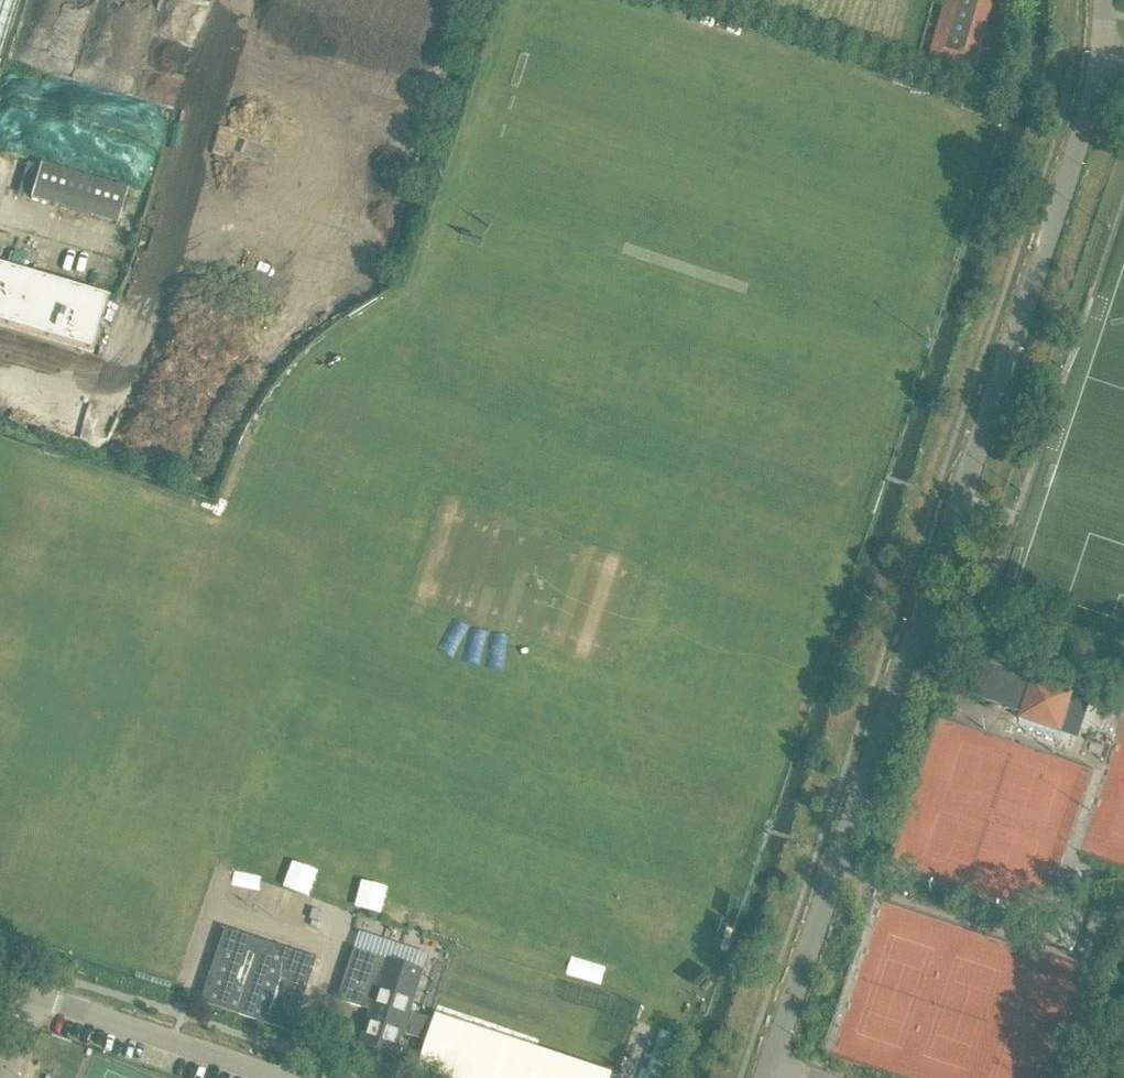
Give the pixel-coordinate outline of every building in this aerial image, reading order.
[(17,0),(0,0),(0,54),(17,0)] [(931,60),(973,72),(993,0),(948,0),(931,60)] [(41,164),(31,198),(117,223),(127,189),(41,164)] [(91,353),(98,328),(96,327),(98,319),(101,319),(108,295),(0,263),(0,326),(91,353)] [(971,695),(1021,712),(1019,719),(1061,733),(1072,698),(1088,704),(1095,684),(1012,656),(1008,669),(983,660),(971,695)] [(226,929),(202,1001),(202,1002),(293,1032),(317,959),(226,929)] [(361,1044),(395,1055),(422,970),(380,957),(378,965),(352,957),(339,999),(372,1010),(361,1044)] [(441,1077),(621,1077),(625,1066),(435,1015),(420,1072),(441,1077)] [(666,1037),(652,1077),(675,1077),(687,1044),(666,1037)]
